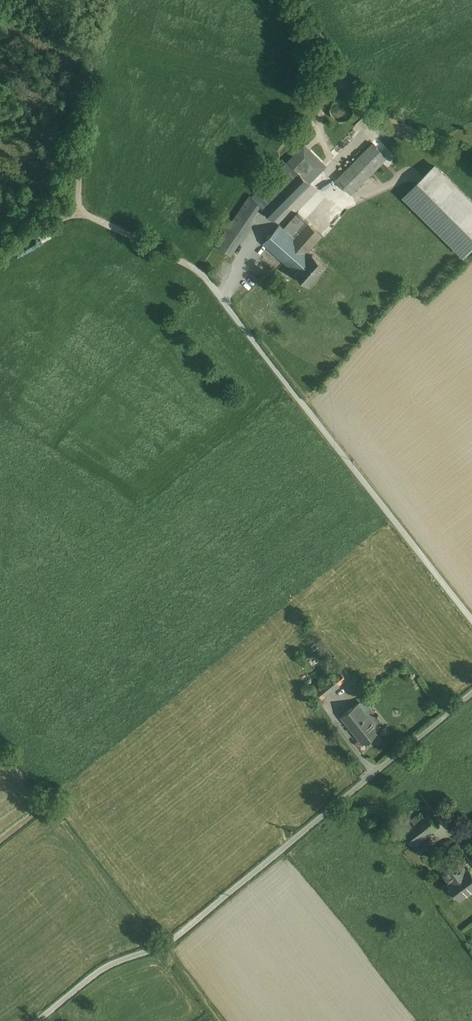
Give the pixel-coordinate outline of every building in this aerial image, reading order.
[(332,106),(332,110),(335,114),(339,117),(344,118),(348,117),(352,114),(355,109),(355,104),(354,100),(350,96),(346,94),(341,94),(337,96),(334,99),(332,102),(332,106)] [(372,141),(337,178),(353,193),(388,155),(372,141)] [(312,150),(326,164),(331,159),(316,146),(312,150)] [(291,159),(257,195),(262,201),(278,215),(326,164),(312,150),(309,147),(295,162),(291,159)] [(404,196),(466,256),(471,250),(471,197),(436,162),(404,196)] [(255,194),(246,207),(256,215),(258,211),(256,210),(262,201),(257,195),(255,194)] [(221,243),(232,251),(258,216),(256,215),(246,207),(221,243)] [(264,238),(297,268),(315,247),(312,244),(324,231),(298,208),(284,223),(280,220),(264,238)] [(315,247),(297,268),(311,280),(330,259),(315,247)] [(342,672),(317,692),(323,699),(348,679),(342,672)] [(364,700),(342,718),(363,745),(382,730),(374,720),(378,717),(364,700)] [(429,813),(405,832),(414,844),(438,826),(429,813)] [(431,857),(461,898),(471,890),(471,871),(469,868),(450,843),(431,857)]
